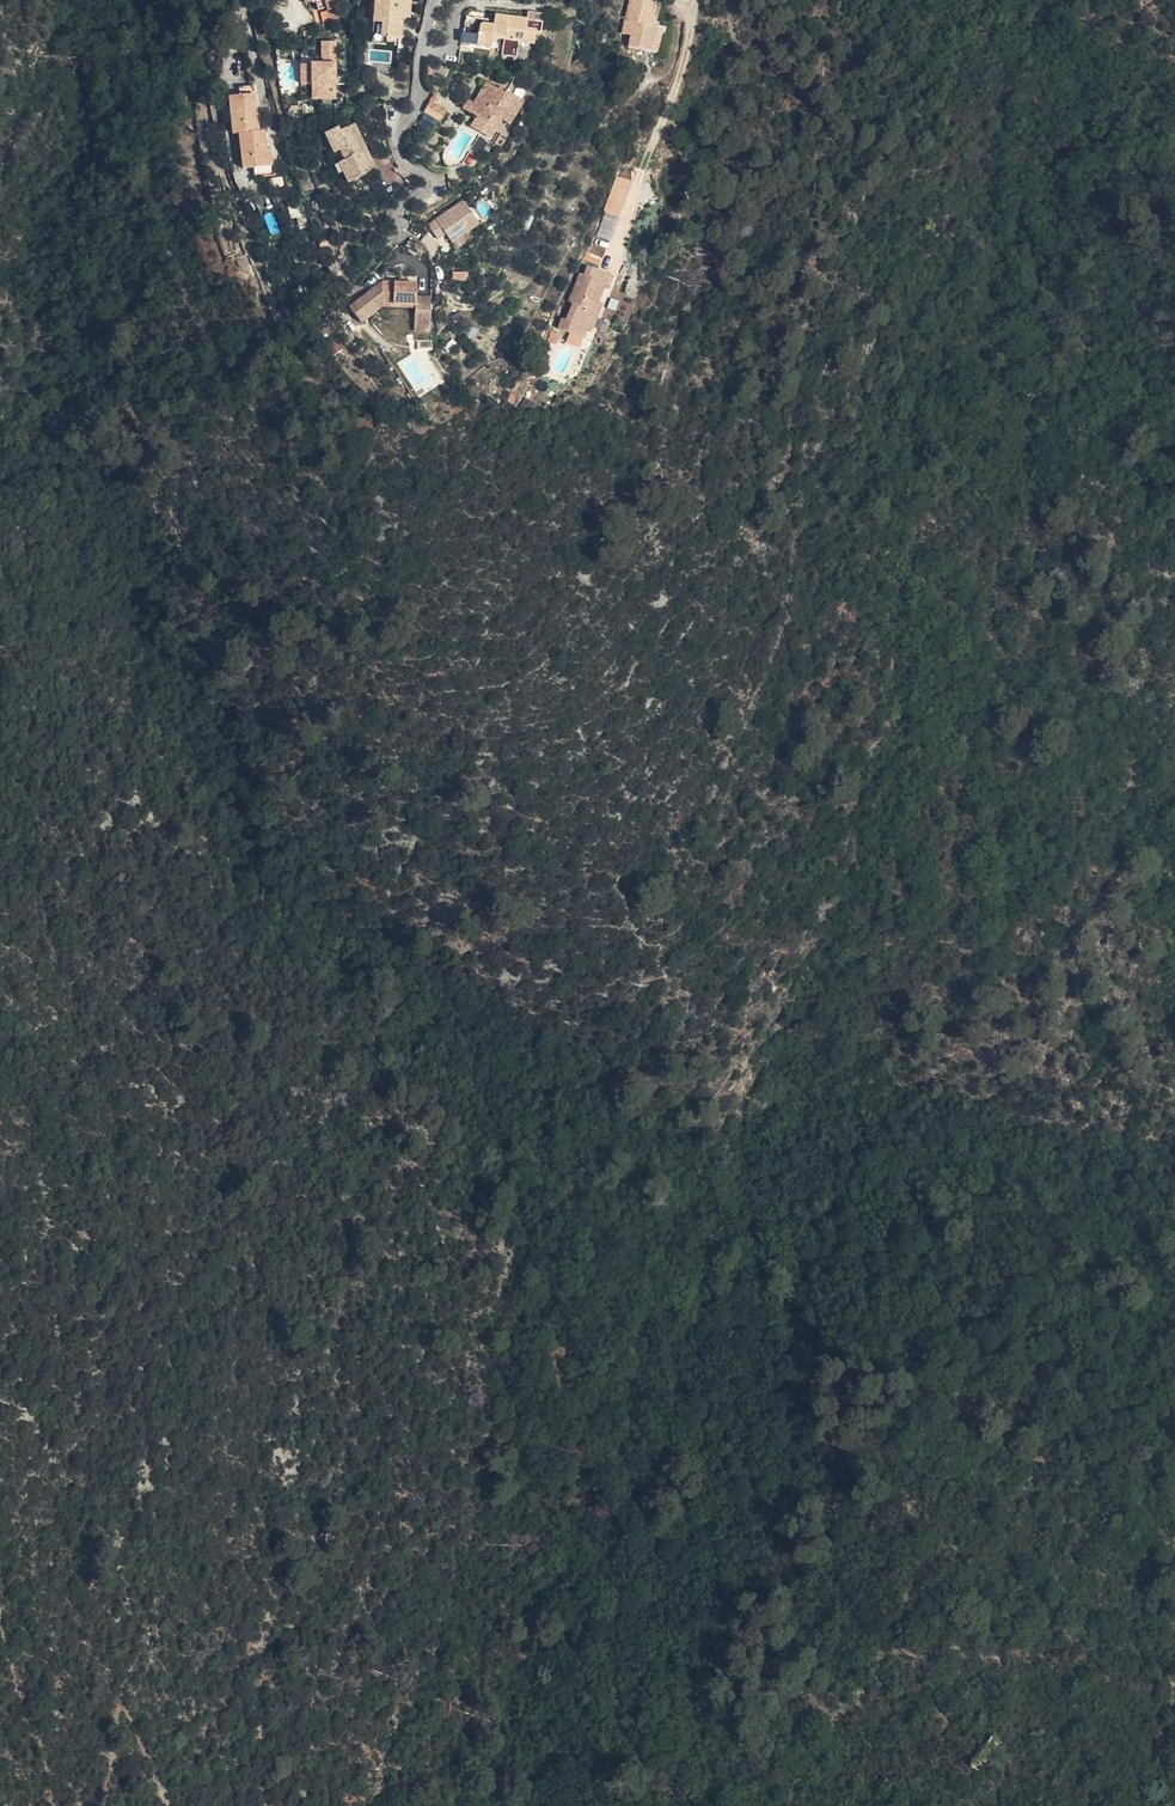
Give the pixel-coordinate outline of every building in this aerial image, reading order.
[(302,0),(295,0),(298,8),(304,6),(302,0)] [(304,6),(306,5),(310,16),(318,13),(320,16),(331,10),(327,0),(302,0),(304,6)] [(368,8),(362,8),(357,52),(372,54),(373,48),(388,50),(390,28),(392,12),(382,11),(384,0),(369,0),(368,8)] [(382,11),(392,12),(390,28),(397,29),(400,0),(384,0),(382,11)] [(622,34),(629,35),(627,47),(659,52),(663,25),(657,24),(660,0),(627,0),(622,34)] [(516,31),(498,29),(497,35),(459,29),(455,58),(484,61),(485,52),(495,53),(494,67),(511,70),(512,54),(526,56),(528,43),(534,43),(536,24),(518,22),(516,31)] [(321,62),(299,62),(300,84),(311,84),(311,99),(337,99),(336,40),(321,40),(321,62)] [(383,50),(382,62),(390,63),(391,51),(383,50)] [(481,97),(470,117),(465,127),(472,131),(480,135),(473,145),(485,152),(495,135),(503,139),(517,113),(501,103),(499,106),(481,97)] [(224,119),(241,116),(238,99),(221,103),(224,119)] [(465,127),(470,117),(462,113),(457,122),(462,125),(465,127)] [(230,156),(249,152),(241,116),(224,119),(212,122),(218,158),(230,156)] [(417,116),(411,127),(423,134),(426,136),(431,125),(417,116)] [(441,193),(447,189),(473,145),(465,140),(472,131),(465,127),(462,125),(437,170),(429,182),(432,190),(441,193)] [(423,134),(411,127),(404,138),(416,145),(423,134)] [(465,140),(473,145),(480,135),(472,131),(465,140)] [(313,147),(319,158),(329,153),(334,161),(329,164),(334,175),(328,178),(339,197),(361,186),(358,180),(365,176),(345,136),(330,145),(327,140),(313,147)] [(255,151),(249,152),(230,156),(238,199),(249,197),(251,202),(269,197),(265,177),(261,177),(255,151)] [(329,153),(319,158),(323,167),(329,164),(334,161),(329,153)] [(368,182),(365,176),(358,180),(361,186),(368,182)] [(608,226),(618,190),(602,186),(593,222),(608,226)] [(460,211),(424,234),(432,248),(440,244),(446,252),(473,234),(460,211)] [(607,286),(581,279),(578,288),(574,287),(566,316),(570,317),(565,334),(561,333),(558,344),(584,351),(587,341),(591,343),(596,324),(592,323),(595,313),(599,298),(600,295),(604,296),(607,286)] [(369,312),(372,312),(384,313),(384,317),(405,317),(405,322),(405,328),(420,328),(420,311),(407,311),(407,297),(396,297),(387,297),(372,297),(339,323),(351,338),(366,326),(360,319),(369,312)] [(384,313),(372,312),(369,312),(360,319),(366,326),(371,321),(405,322),(405,317),(384,317),(384,313)]
